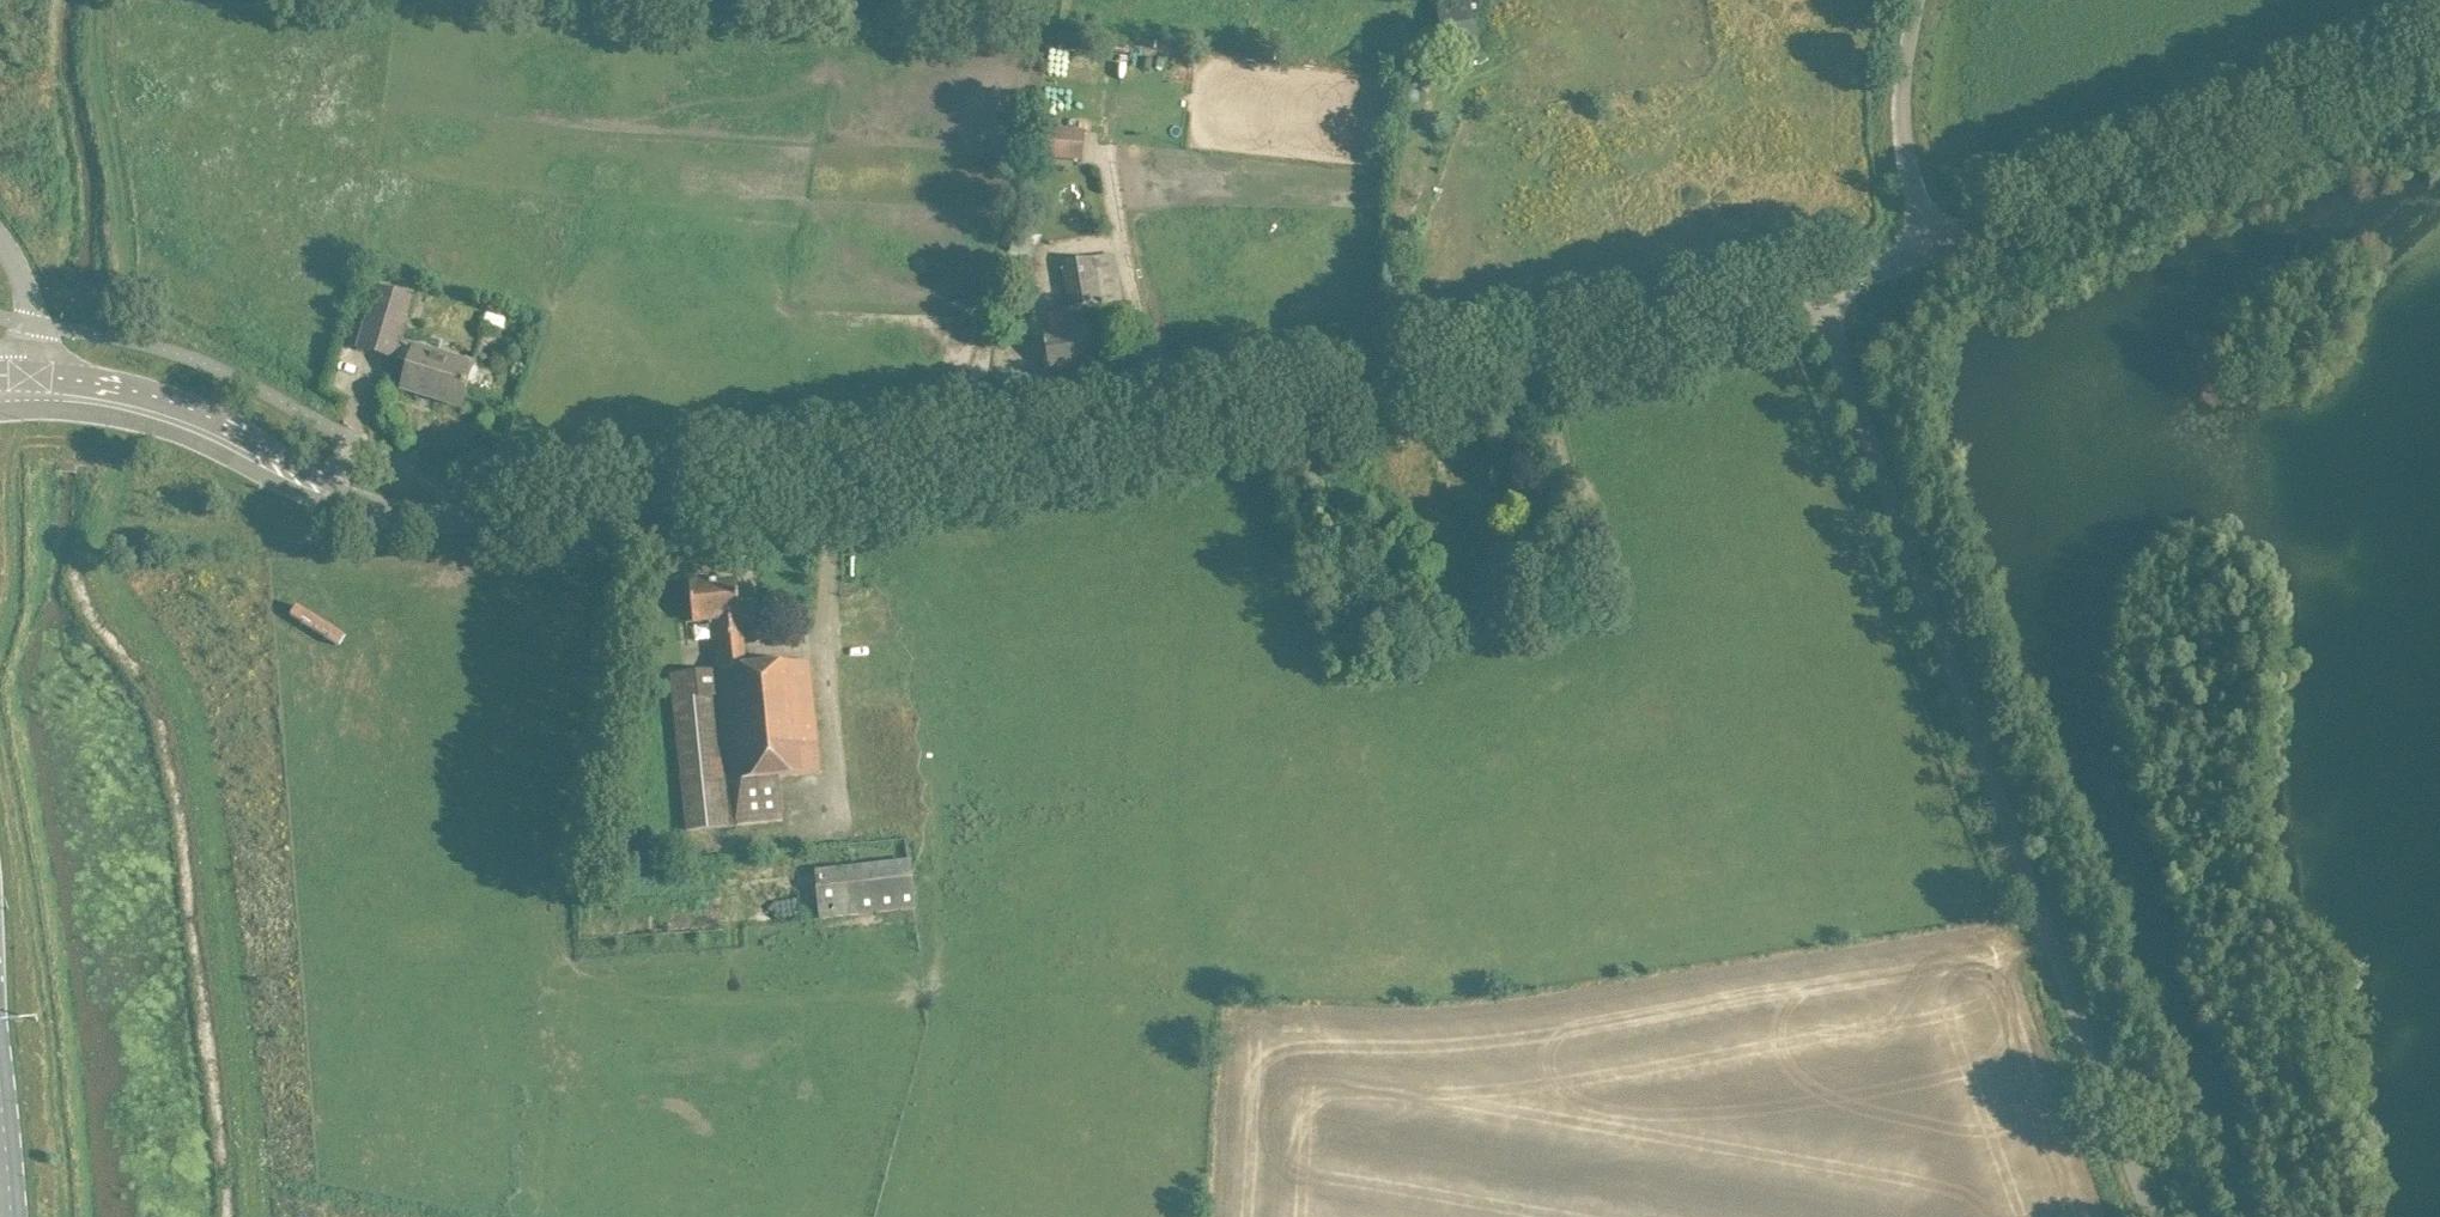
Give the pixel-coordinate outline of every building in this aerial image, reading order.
[(1480,56),(1471,0),(1436,0),(1437,2),(1439,19),(1446,62),(1480,56)] [(1085,131),(1041,127),(1038,156),(1082,161),(1085,131)] [(1107,302),(1121,300),(1114,256),(1062,264),(1073,331),(1045,335),(1051,372),(1094,365),(1084,305),(1094,304),(1095,306),(1099,305),(1098,304),(1102,303),(1102,305),(1107,304),(1107,302)] [(397,361),(414,297),(371,286),(354,350),(397,361)] [(418,346),(408,395),(463,407),(473,358),(418,346)] [(689,833),(752,826),(788,822),(784,780),(822,776),(809,661),(746,668),(741,618),(742,618),(738,580),(710,583),(709,577),(690,579),(695,625),(714,623),(720,671),(671,676),(689,833)] [(854,868),(816,872),(820,919),(859,915),(854,868)]
